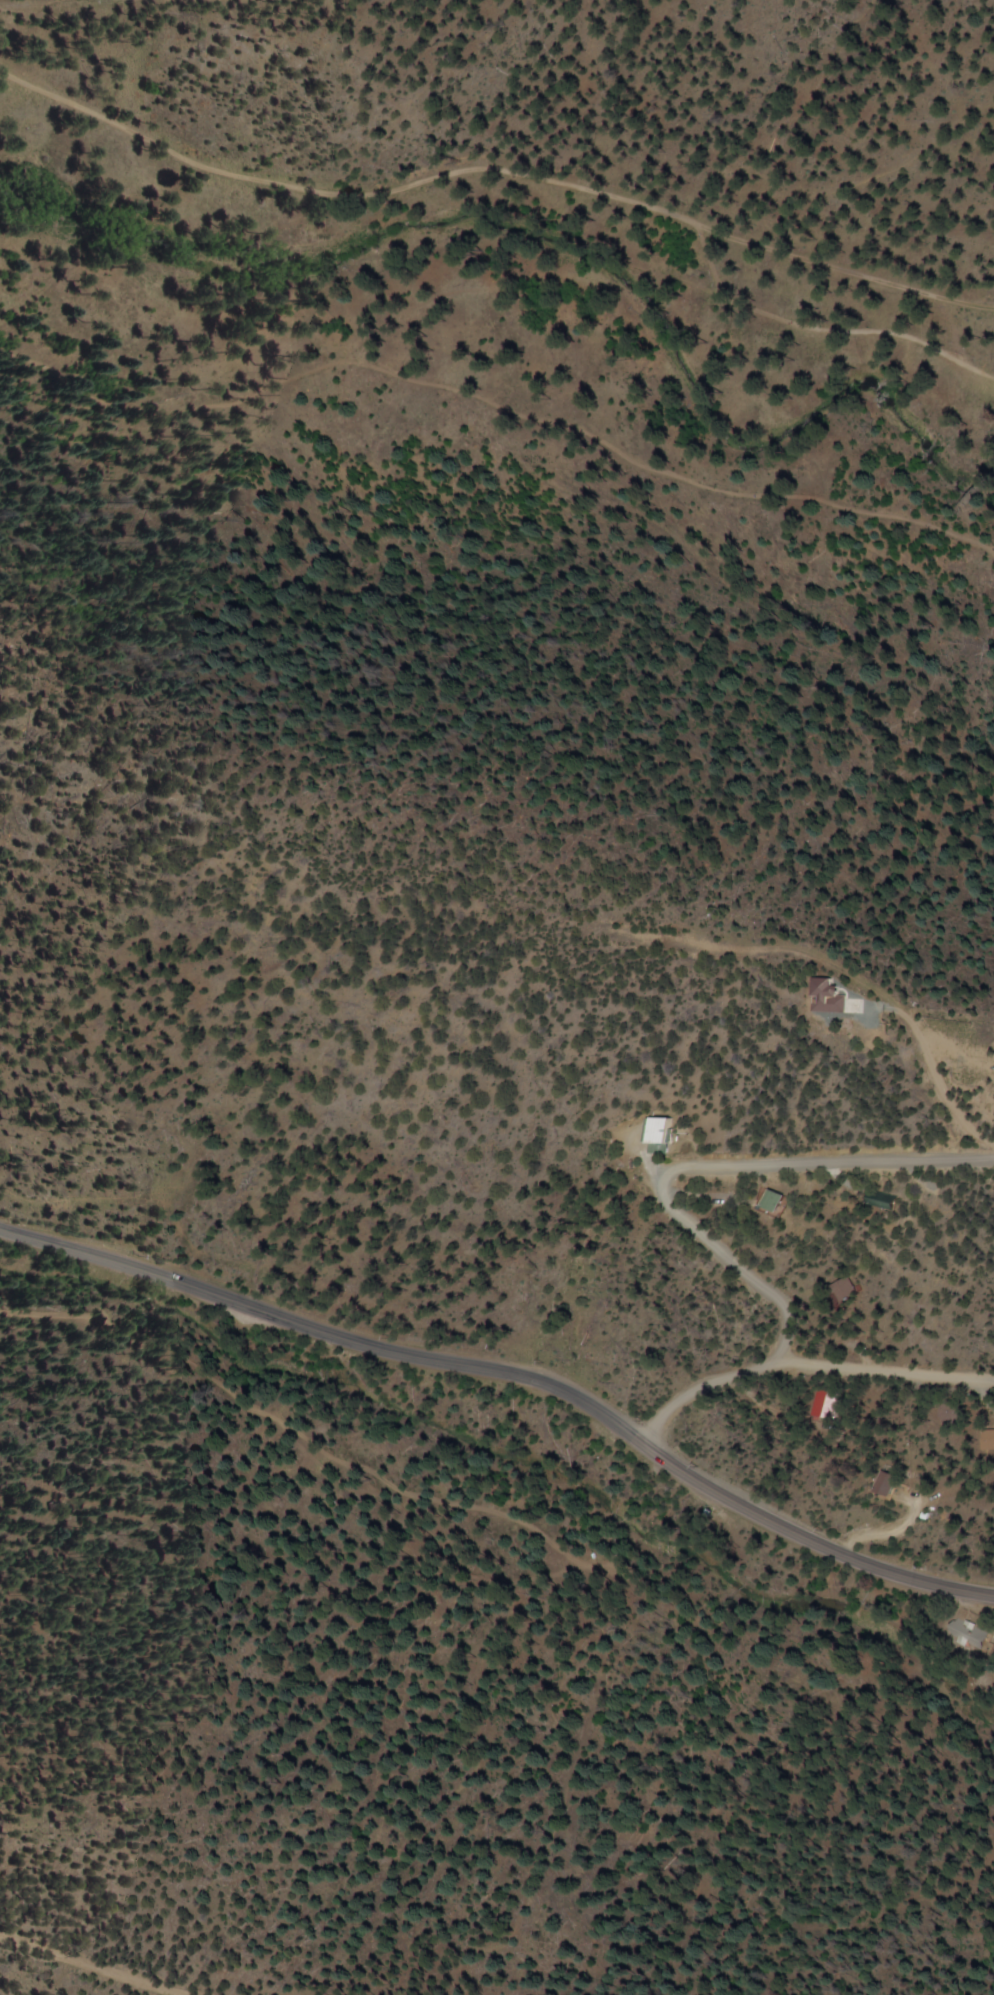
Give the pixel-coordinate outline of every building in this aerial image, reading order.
[(673,1150),(672,1118),(644,1119),(645,1145),(656,1145),(656,1150),(673,1150)] [(785,1212),(790,1194),(773,1190),(768,1207),(785,1212)] [(877,1205),(887,1208),(889,1203),(879,1200),(877,1205)] [(841,1392),(820,1392),(819,1418),(840,1418),(841,1392)] [(901,1474),(884,1472),(881,1493),(898,1496),(901,1474)] [(965,1623),(958,1634),(987,1655),(993,1646),(993,1644),(965,1623)]
